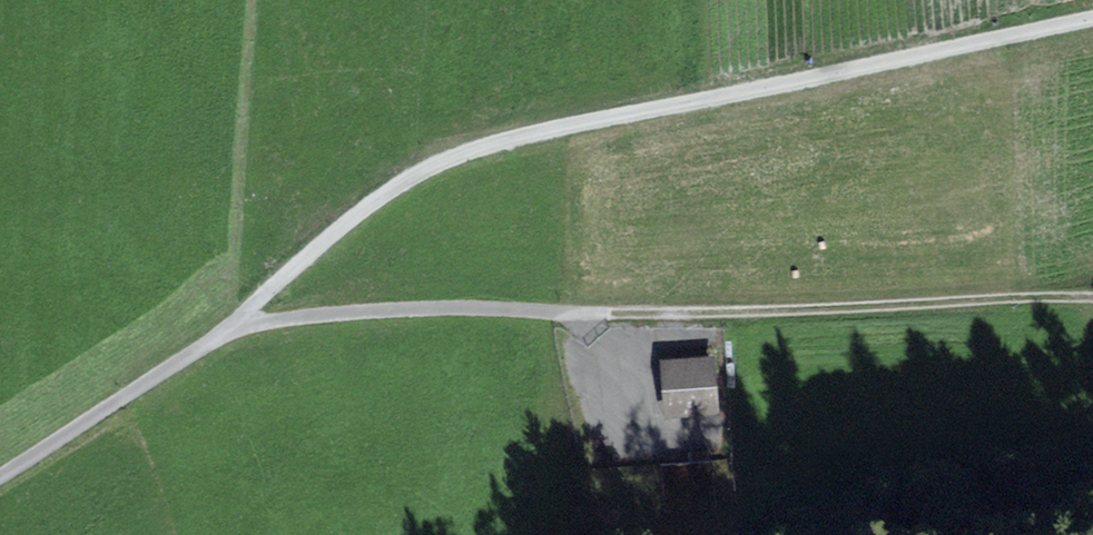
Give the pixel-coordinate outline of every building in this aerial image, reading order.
[(713,359),(662,362),(665,411),(715,408),(713,359)]
